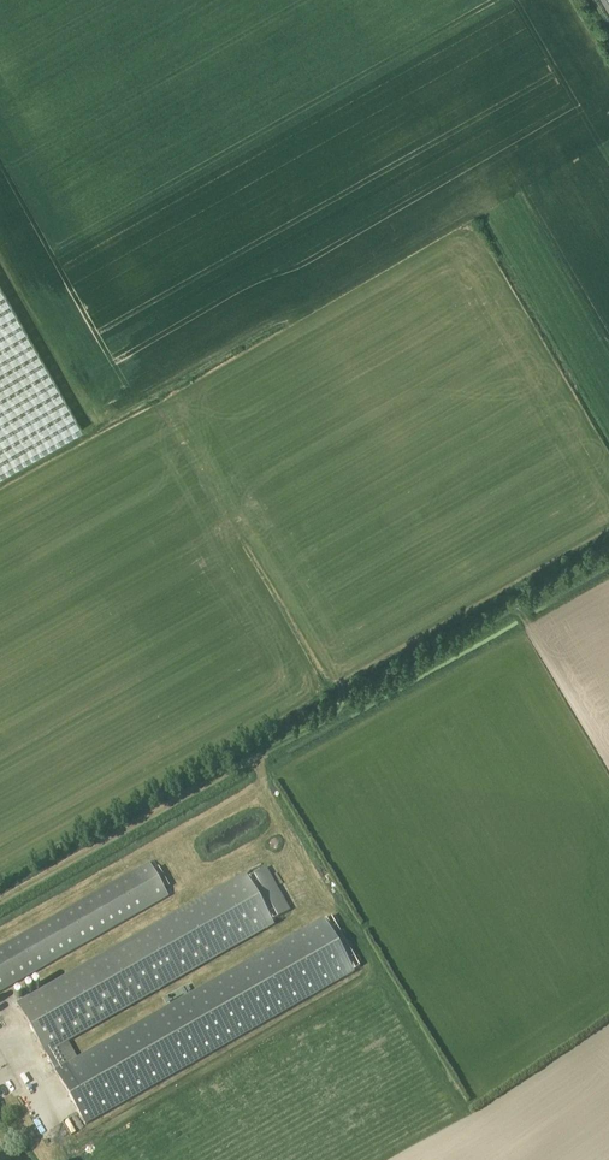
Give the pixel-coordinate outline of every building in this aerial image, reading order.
[(0,287),(0,477),(82,430),(0,287)] [(170,896),(166,889),(170,887),(159,867),(154,870),(150,862),(0,947),(0,993),(170,896)] [(246,875),(17,1005),(46,1055),(55,1069),(65,1063),(57,1049),(274,925),(272,921),(279,918),(255,875),(248,879),(246,875)] [(324,918),(66,1065),(67,1066),(56,1072),(56,1071),(55,1072),(86,1127),(355,973),(324,918)] [(166,1005),(192,993),(188,985),(162,997),(166,1005)]
